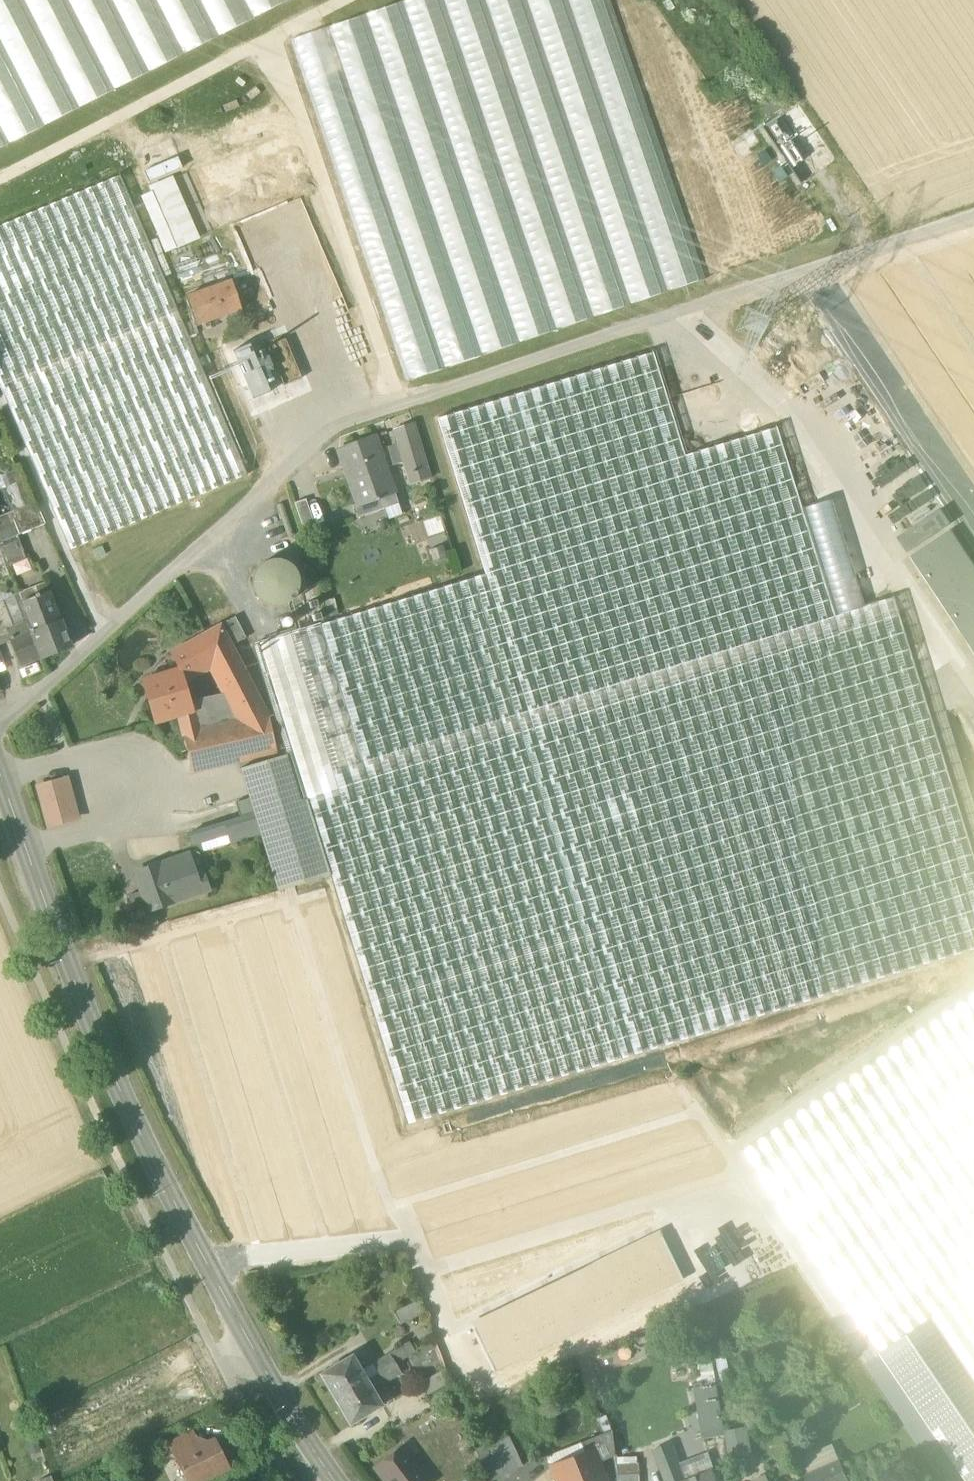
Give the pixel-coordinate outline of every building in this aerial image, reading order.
[(287,0),(0,0),(0,147),(287,0)] [(406,378),(705,278),(611,0),(405,0),(291,38),(406,378)] [(779,96),(759,109),(766,119),(786,106),(779,96)] [(823,148),(796,108),(786,115),(813,155),(823,148)] [(776,121),(766,128),(793,168),(803,162),(776,121)] [(69,551),(247,475),(159,267),(145,234),(120,176),(0,227),(0,387),(69,551)] [(174,176),(137,190),(161,252),(198,237),(174,176)] [(282,223),(286,234),(308,225),(294,192),(277,199),(286,221),(282,223)] [(271,215),(236,229),(245,250),(280,236),(271,215)] [(185,297),(195,326),(241,310),(231,281),(185,297)] [(257,343),(275,384),(293,376),(275,335),(257,343)] [(258,389),(237,342),(222,348),(242,395),(258,389)] [(475,578),(522,733),(533,729),(597,932),(369,1003),(407,1125),(512,1092),(643,1052),(973,950),(973,853),(895,598),(834,617),(776,428),(684,456),(652,353),(437,419),(485,575),(475,578)] [(401,454),(407,472),(426,466),(413,424),(394,430),(399,444),(390,447),(393,457),(401,454)] [(394,492),(386,468),(387,468),(375,436),(338,449),(349,480),(357,504),(358,505),(380,497),(394,492)] [(352,506),(357,519),(384,509),(380,497),(358,505),(357,504),(352,506)] [(306,499),(294,503),(302,525),(313,522),(306,499)] [(10,513),(19,535),(45,525),(36,503),(10,513)] [(973,649),(973,569),(949,532),(912,557),(973,649)] [(292,567),(278,560),(263,563),(253,576),(254,592),(265,603),(281,605),(294,596),(299,581),(292,567)] [(367,996),(369,1003),(597,932),(533,729),(522,733),(475,578),(253,646),(286,755),(301,802),(307,800),(330,876),(345,924),(367,996)] [(32,631),(26,633),(22,621),(11,626),(2,602),(0,603),(0,638),(9,635),(20,665),(42,658),(69,647),(48,593),(24,602),(34,630),(32,631)] [(225,623),(236,644),(246,639),(235,618),(225,623)] [(285,627),(290,626),(291,621),(287,618),(283,619),(282,624),(285,627)] [(228,697),(240,719),(267,712),(221,625),(181,647),(196,675),(211,667),(228,697)] [(144,681),(157,721),(179,714),(192,710),(192,708),(184,681),(196,675),(181,647),(171,652),(180,671),(144,681)] [(192,710),(179,714),(183,733),(214,725),(229,722),(240,719),(228,697),(192,708),(192,710)] [(240,719),(229,722),(239,762),(277,753),(267,712),(240,719)] [(224,765),(239,762),(229,722),(214,725),(224,765)] [(193,772),(224,765),(214,725),(183,733),(193,772)] [(260,832),(278,892),(330,876),(307,800),(301,802),(286,755),(240,769),(251,805),(260,832)] [(46,828),(81,819),(69,777),(35,786),(46,828)] [(248,806),(256,833),(260,832),(251,805),(248,806)] [(229,833),(231,841),(256,833),(248,806),(223,813),(229,833)] [(193,844),(229,833),(223,813),(186,824),(193,844)] [(141,892),(148,911),(153,910),(208,891),(202,872),(195,875),(188,855),(135,873),(141,892)] [(128,896),(139,931),(158,924),(153,910),(148,911),(141,892),(128,896)] [(746,1152),(882,1353),(935,1317),(973,1375),(973,997),(746,1152)] [(441,1164),(438,1182),(454,1178),(455,1184),(464,1178),(468,1182),(495,1187),(496,1191),(514,1186),(522,1197),(538,1193),(548,1186),(537,1184),(550,1180),(570,1174),(584,1164),(575,1151),(595,1155),(596,1148),(637,1137),(616,1133),(641,1126),(644,1112),(656,1114),(668,1105),(685,1108),(687,1107),(670,1083),(463,1140),(437,1159),(441,1164)] [(393,1313),(399,1325),(423,1314),(419,1302),(393,1313)] [(967,1480),(973,1480),(973,1375),(935,1317),(882,1353),(881,1354),(967,1480)] [(360,1372),(366,1381),(395,1364),(414,1353),(409,1344),(372,1365),(373,1366),(360,1372)] [(320,1375),(335,1399),(366,1381),(360,1372),(351,1356),(320,1375)] [(384,1384),(401,1373),(395,1364),(366,1381),(371,1390),(383,1383),(384,1384)] [(419,1384),(426,1396),(449,1381),(445,1369),(419,1384)] [(371,1390),(366,1381),(335,1399),(349,1424),(380,1406),(371,1390)] [(704,1439),(723,1436),(714,1385),(695,1388),(704,1439)] [(730,1459),(753,1453),(746,1425),(722,1431),(730,1459)] [(592,1452),(597,1464),(614,1457),(611,1431),(580,1444),(585,1455),(592,1452)] [(169,1445),(177,1461),(189,1454),(192,1448),(196,1446),(191,1434),(169,1445)] [(487,1480),(493,1480),(521,1467),(507,1438),(476,1450),(487,1480)] [(894,1478),(888,1459),(900,1453),(894,1441),(840,1468),(846,1480),(887,1480),(894,1478)] [(187,1480),(202,1480),(227,1469),(214,1442),(202,1448),(197,1446),(196,1446),(192,1448),(189,1454),(177,1461),(187,1480)] [(665,1480),(685,1480),(670,1444),(653,1450),(665,1480)] [(811,1462),(836,1454),(833,1444),(808,1452),(811,1462)] [(403,1445),(400,1447),(410,1460),(413,1458),(403,1445)] [(375,1466),(386,1480),(425,1480),(419,1473),(422,1471),(413,1458),(410,1460),(400,1447),(375,1466)] [(557,1480),(604,1480),(597,1464),(592,1452),(585,1455),(551,1468),(557,1480)] [(618,1465),(618,1476),(639,1474),(638,1464),(618,1465)] [(801,1480),(846,1480),(840,1468),(839,1465),(801,1480)] [(375,1466),(372,1468),(382,1480),(386,1480),(375,1466)] [(422,1471),(419,1473),(425,1480),(430,1480),(422,1471)] [(713,1471),(686,1480),(717,1480),(713,1471)]
